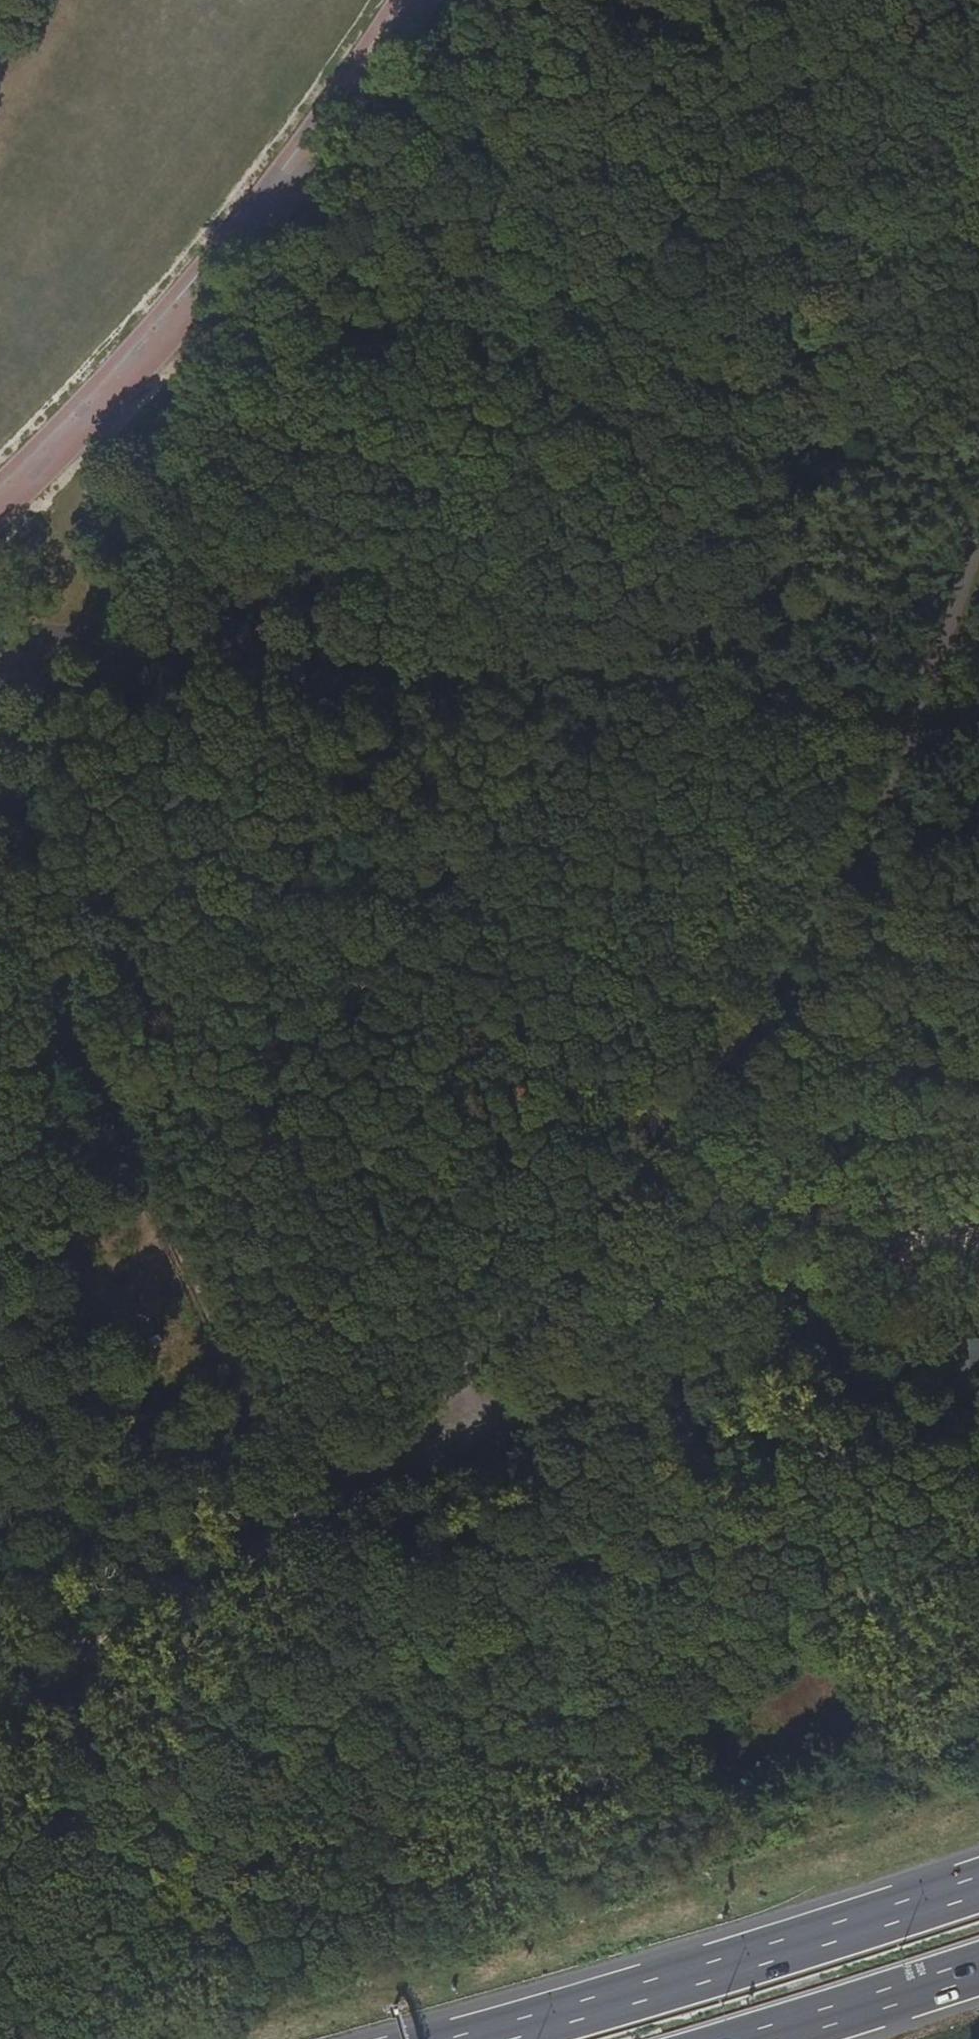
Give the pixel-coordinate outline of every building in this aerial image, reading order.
[(914,1360),(917,1469),(973,1466),(973,1407),(978,1406),(978,1358),(914,1360)]
